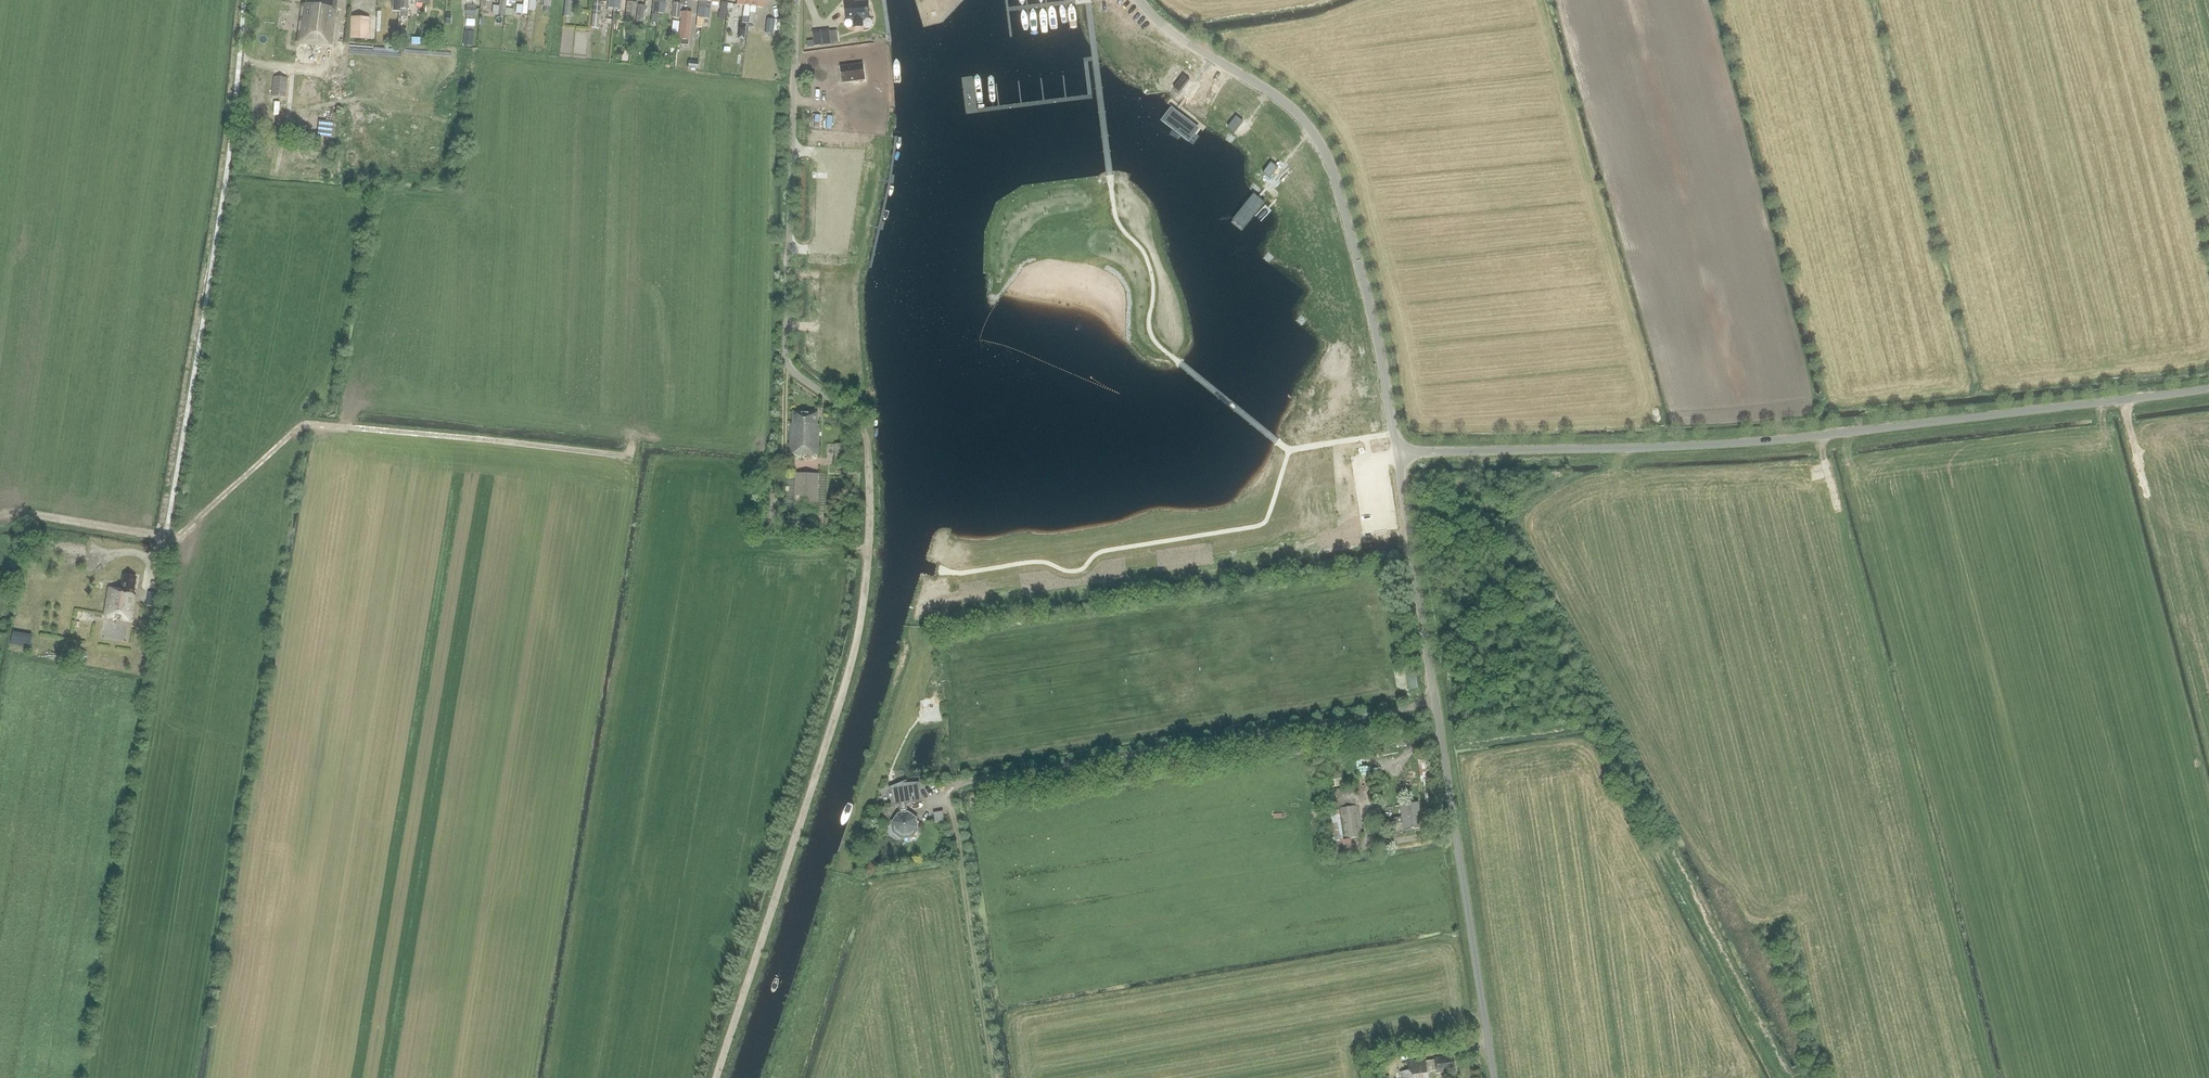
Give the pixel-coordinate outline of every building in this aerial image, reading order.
[(322,46),(322,44),(331,45),(338,1),(334,0),(308,0),(307,4),(303,4),(298,43),(322,46)] [(393,11),(399,12),(401,12),(401,7),(401,0),(393,0),(393,11)] [(706,0),(693,0),(700,1),(698,17),(704,18),(706,0)] [(720,0),(706,0),(704,18),(710,18),(712,2),(720,3),(720,0)] [(751,0),(738,0),(737,5),(745,6),(743,22),(749,22),(751,0)] [(765,0),(751,0),(749,22),(755,23),(757,7),(764,8),(765,0)] [(870,18),(869,1),(855,2),(855,0),(846,1),(847,19),(854,19),(854,24),(856,26),(862,26),(864,24),(863,18),(870,18)] [(571,17),(573,2),(566,1),(564,16),(571,17)] [(595,1),(593,14),(592,27),(598,27),(599,23),(603,23),(604,18),(600,18),(601,2),(595,1)] [(634,21),(636,2),(627,1),(626,20),(634,21)] [(679,44),(682,11),(680,11),(681,3),(674,2),(672,16),(681,17),(678,44),(679,44)] [(643,23),(645,5),(638,5),(636,23),(643,23)] [(466,6),(466,14),(475,14),(475,7),(466,6)] [(688,45),(692,12),(682,11),(679,44),(688,45)] [(369,39),(370,17),(352,16),(351,38),(369,39)] [(773,34),(774,19),(767,18),(765,33),(773,34)] [(745,42),(746,27),(739,27),(739,20),(729,20),(728,41),(745,42)] [(464,45),(472,46),(474,31),(466,30),(464,45)] [(812,32),(814,46),(831,44),(831,43),(838,42),(836,31),(830,31),(829,30),(812,32)] [(281,59),(297,60),(298,39),(282,38),(281,59)] [(688,68),(697,69),(698,61),(689,60),(688,68)] [(864,64),(842,67),(844,82),(866,79),(864,64)] [(1190,80),(1184,75),(1174,88),(1180,92),(1190,80)] [(285,97),(287,78),(274,76),(271,95),(285,97)] [(1172,109),(1163,120),(1189,140),(1198,129),(1172,109)] [(1243,122),(1236,117),(1228,127),(1235,132),(1243,122)] [(320,120),(318,136),(334,137),(336,121),(320,120)] [(1278,167),(1271,162),(1263,173),(1270,178),(1278,167)] [(1231,221),(1242,229),(1263,203),(1252,194),(1231,221)] [(1317,293),(1308,304),(1315,309),(1323,298),(1317,293)] [(820,455),(821,424),(818,424),(818,413),(794,412),(794,423),(792,423),(791,454),(820,455)] [(818,513),(819,475),(797,474),(795,512),(818,513)] [(999,550),(1010,552),(1013,530),(1002,529),(999,550)] [(946,548),(954,555),(968,538),(960,531),(946,548)] [(1327,550),(1329,558),(1355,554),(1354,545),(1327,550)] [(123,576),(120,591),(109,589),(105,615),(123,618),(124,616),(131,617),(136,590),(134,589),(136,578),(123,576)] [(142,607),(154,609),(155,600),(144,598),(142,607)] [(979,609),(978,598),(956,600),(957,611),(979,609)] [(1408,690),(1418,688),(1415,669),(1405,670),(1408,690)] [(1329,787),(1344,785),(1343,778),(1328,781),(1329,787)] [(898,805),(899,812),(907,811),(906,803),(922,801),(922,799),(921,799),(918,783),(889,788),(890,794),(889,794),(889,798),(891,797),(892,804),(891,804),(891,806),(898,805)] [(1359,805),(1358,805),(1356,786),(1327,791),(1331,817),(1335,854),(1350,852),(1348,838),(1364,836),(1359,805)] [(1403,817),(1388,819),(1381,820),(1382,827),(1397,824),(1397,823),(1404,822),(1405,829),(1422,827),(1418,803),(1401,806),(1403,817)] [(899,812),(898,813),(892,821),(893,821),(893,822),(895,830),(902,836),(911,834),(917,827),(918,827),(917,817),(908,811),(907,811),(899,812)] [(934,814),(936,825),(944,823),(943,812),(934,814)] [(1428,1070),(1436,1069),(1437,1073),(1448,1071),(1447,1068),(1456,1067),(1454,1056),(1451,1057),(1451,1054),(1434,1057),(1435,1060),(1426,1061),(1426,1058),(1408,1061),(1409,1070),(1401,1071),(1402,1077),(1429,1077),(1428,1070)]
